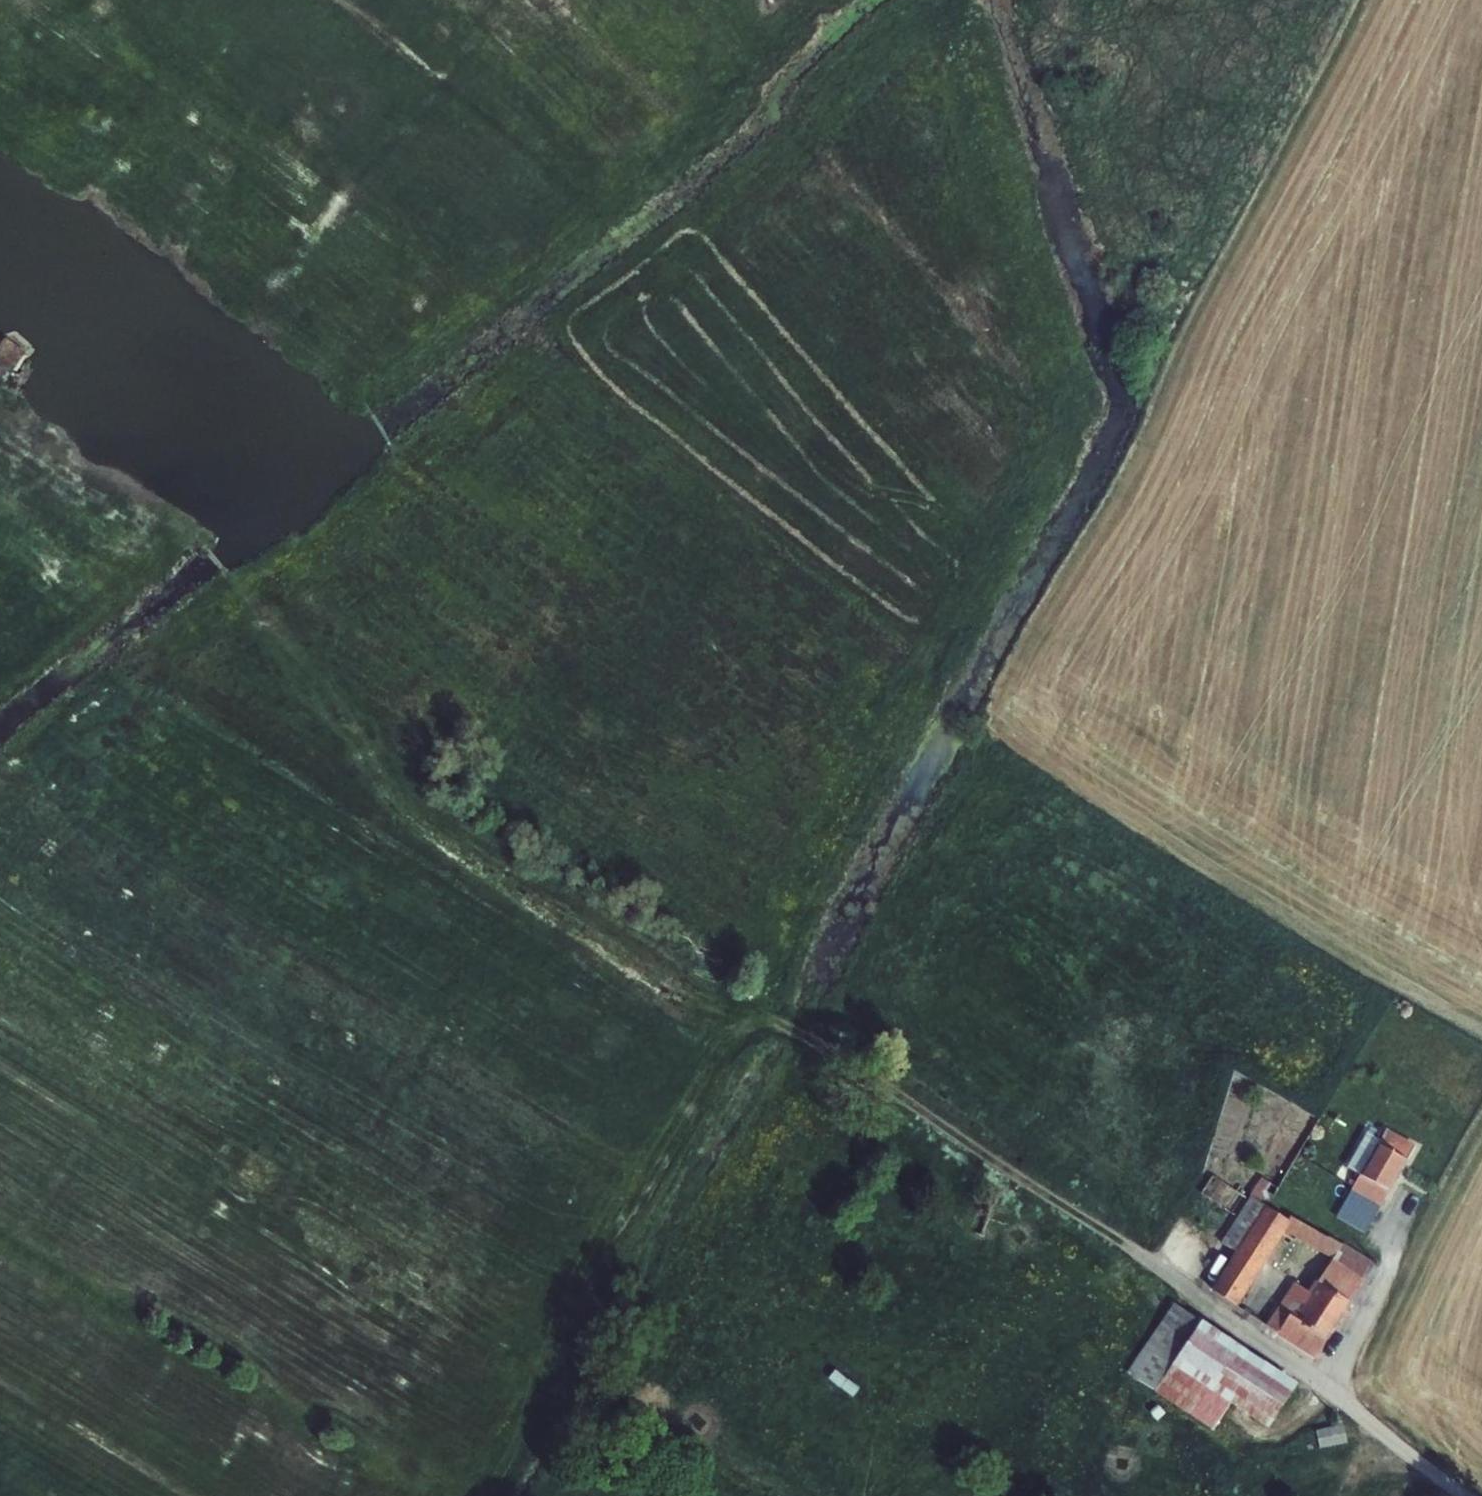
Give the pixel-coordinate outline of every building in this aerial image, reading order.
[(1410,1135),(1381,1119),(1350,1179),(1374,1192),(1382,1177),(1386,1180),(1410,1135)] [(1201,1185),(1214,1194),(1237,1210),(1222,1236),(1236,1245),(1214,1282),(1232,1294),(1277,1220),(1327,1247),(1337,1231),(1286,1205),(1283,1210),(1265,1201),(1268,1196),(1251,1187),(1248,1191),(1211,1167),(1201,1185)] [(1371,1253),(1337,1231),(1327,1247),(1312,1272),(1347,1292),(1371,1253)] [(1291,1273),(1266,1316),(1313,1347),(1347,1292),(1312,1272),(1306,1282),(1291,1273)] [(1196,1301),(1182,1319),(1209,1342),(1223,1321),(1196,1301)] [(1193,1365),(1209,1342),(1182,1319),(1146,1367),(1225,1430),(1244,1403),(1193,1365)] [(1223,1321),(1209,1342),(1193,1365),(1244,1403),(1259,1382),(1274,1361),(1223,1321)] [(1274,1361),(1259,1382),(1289,1407),(1275,1426),(1282,1431),(1312,1390),(1274,1361)] [(1259,1382),(1244,1403),(1275,1426),(1289,1407),(1259,1382)] [(1297,1444),(1341,1437),(1339,1420),(1295,1430),(1297,1444)]
